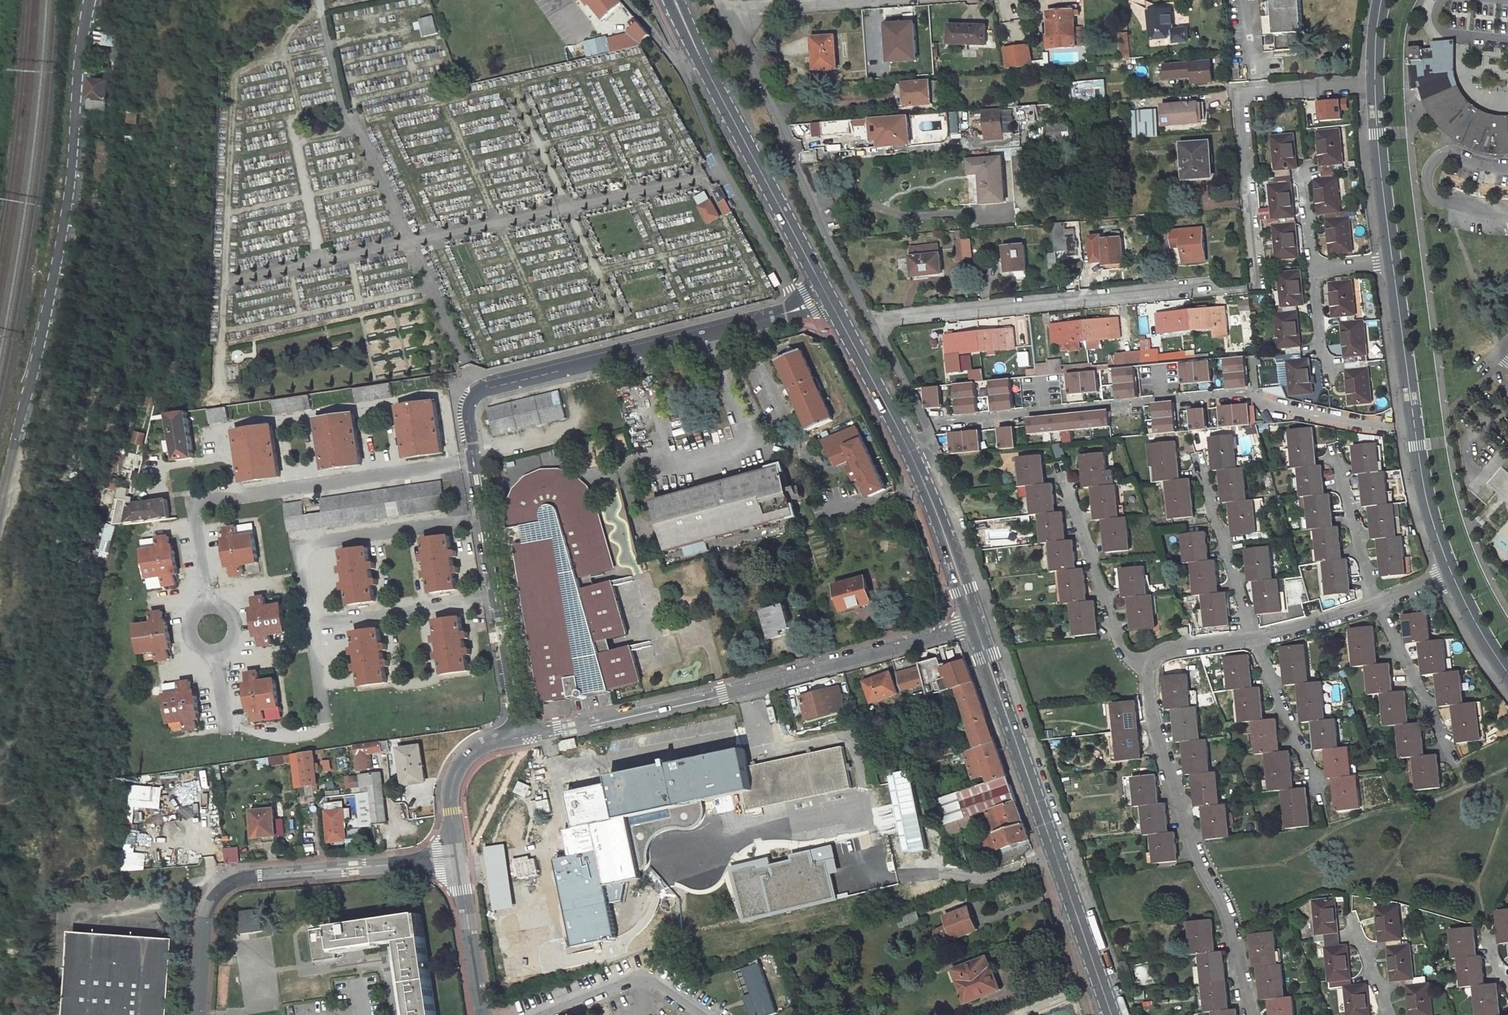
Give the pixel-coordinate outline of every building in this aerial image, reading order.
[(594,5),(596,3),(606,16),(624,2),(622,0),(590,0),(594,5)] [(1276,51),(1302,49),(1301,33),(1303,32),(1300,0),(1271,0),(1276,51)] [(1075,49),(1072,21),(1071,10),(1060,11),(1061,13),(1051,14),(1052,42),(1059,41),(1060,50),(1075,49)] [(1176,36),(1174,17),(1152,18),(1154,45),(1177,44),(1177,48),(1191,47),(1191,35),(1176,36)] [(418,20),(421,37),(439,34),(436,18),(418,20)] [(634,27),(645,40),(652,35),(640,22),(634,27)] [(882,29),(885,67),(914,65),(912,27),(882,29)] [(947,49),(987,50),(988,31),(947,30),(947,49)] [(836,67),(833,34),(813,36),(815,68),(836,67)] [(1421,92),(1423,96),(1431,107),(1437,114),(1444,121),(1454,131),(1465,139),(1494,149),(1507,148),(1507,117),(1499,117),(1493,116),(1488,115),(1480,111),(1474,106),(1468,101),(1463,97),(1459,92),(1456,87),(1455,82),(1449,47),(1448,42),(1434,43),(1435,50),(1424,51),(1424,48),(1411,49),(1408,49),(1410,67),(1414,67),(1418,88),(1421,92)] [(114,46),(113,68),(121,68),(123,62),(124,46),(114,46)] [(1035,54),(1010,56),(1013,73),(1036,71),(1035,54)] [(1218,88),(1216,69),(1169,71),(1170,84),(1197,82),(1197,89),(1218,88)] [(93,79),(91,99),(107,101),(109,81),(93,79)] [(1076,103),(1108,101),(1107,80),(1074,82),(1076,103)] [(933,108),(931,85),(905,88),(907,111),(933,108)] [(1320,102),(1321,123),(1350,122),(1349,100),(1320,102)] [(1201,108),(1163,111),(1165,126),(1202,123),(1201,108)] [(1135,113),(1138,138),(1160,136),(1158,111),(1135,113)] [(875,148),(914,146),(913,117),(873,119),(875,148)] [(985,119),(988,141),(1005,140),(1003,117),(985,119)] [(1016,134),(1015,122),(1010,117),(1003,117),(1005,140),(1013,139),(1016,134)] [(872,119),(814,123),(815,136),(873,133),(872,119)] [(1316,129),(1319,162),(1321,162),(1322,170),(1335,169),(1334,160),(1341,159),(1337,127),(1316,129)] [(1064,142),(1063,129),(1050,130),(1051,143),(1064,142)] [(1293,166),(1289,131),(1271,134),(1275,174),(1289,173),(1288,166),(1293,166)] [(1184,146),(1186,172),(1187,172),(1188,180),(1213,177),(1212,167),(1213,167),(1211,144),(1184,146)] [(979,175),(982,208),(1004,206),(1000,161),(967,163),(969,176),(979,175)] [(1339,209),(1335,169),(1322,170),(1323,177),(1316,178),(1319,209),(1325,208),(1325,210),(1339,209)] [(1269,182),(1273,216),(1278,215),(1280,215),(1293,214),(1289,180),(1289,173),(1275,174),(1276,181),(1269,182)] [(726,209),(730,214),(736,210),(724,189),(718,192),(726,209)] [(713,201),(702,207),(710,222),(722,216),(713,201)] [(1326,218),(1330,250),(1352,247),(1347,208),(1339,209),(1325,210),(1326,218)] [(1293,214),(1280,215),(1280,221),(1273,223),(1277,256),(1297,253),(1293,214)] [(1069,258),(1079,257),(1077,229),(1067,229),(1066,223),(1054,224),(1056,252),(1068,251),(1069,258)] [(1206,262),(1204,228),(1169,232),(1171,248),(1182,247),(1184,264),(1206,262)] [(1113,240),(1102,241),(1104,267),(1123,266),(1121,240),(1120,234),(1112,234),(1113,240)] [(953,245),(954,253),(962,252),(961,244),(953,245)] [(912,279),(943,276),(941,256),(939,256),(938,248),(911,251),(912,259),(910,259),(912,279)] [(1004,249),(1006,276),(1015,275),(1018,275),(1019,284),(1029,283),(1027,248),(1004,249)] [(954,253),(956,265),(963,265),(962,252),(954,253)] [(1280,271),(1283,312),(1297,311),(1296,301),(1303,300),(1299,268),(1280,271)] [(783,282),(778,271),(772,274),(778,285),(783,282)] [(1342,322),(1356,320),(1352,283),(1332,285),(1335,313),(1339,314),(1342,322)] [(1226,308),(1207,310),(1207,308),(1199,309),(1199,311),(1193,312),(1195,330),(1208,328),(1209,338),(1229,336),(1226,308)] [(1178,314),(1161,315),(1163,334),(1195,330),(1193,312),(1185,313),(1185,310),(1178,311),(1178,314)] [(1276,313),(1279,343),(1287,342),(1288,352),(1302,351),(1301,342),(1297,311),(1283,312),(1276,313)] [(1101,319),(1095,320),(1095,323),(1087,324),(1089,342),(1123,338),(1120,320),(1102,322),(1101,319)] [(1342,322),(1345,352),(1346,362),(1361,361),(1360,350),(1367,349),(1363,319),(1356,320),(1342,322)] [(1072,326),(1053,328),(1055,346),(1073,344),(1075,353),(1083,352),(1082,343),(1089,342),(1087,324),(1079,325),(1079,322),(1072,323),(1072,326)] [(1016,350),(1014,332),(978,336),(981,354),(1016,350)] [(978,336),(946,340),(948,358),(981,354),(978,336)] [(1158,356),(1158,352),(1150,352),(1149,343),(1141,344),(1141,354),(1143,367),(1159,365),(1158,356)] [(779,359),(810,429),(834,419),(803,349),(779,359)] [(1289,360),(1292,392),(1314,389),(1310,358),(1302,359),(1302,351),(1288,352),(1281,353),(1282,361),(1289,360)] [(1198,352),(1158,356),(1159,365),(1174,364),(1198,361),(1198,352)] [(1141,354),(1126,355),(1127,369),(1143,367),(1141,354)] [(1227,360),(1229,391),(1251,390),(1249,358),(1227,360)] [(1346,362),(1352,402),(1373,399),(1368,367),(1362,369),(1361,361),(1346,362)] [(1047,377),(1064,375),(1063,362),(1045,364),(1045,367),(1047,377)] [(1037,372),(1038,378),(1047,377),(1045,367),(1037,368),(1037,372)] [(994,381),(996,412),(1016,411),(1015,380),(994,381)] [(392,382),(356,387),(358,402),(394,396),(392,382)] [(979,384),(958,385),(959,416),(981,415),(979,384)] [(927,389),(928,411),(945,410),(944,388),(927,389)] [(553,392),(489,408),(495,435),(559,419),(553,392)] [(276,413),(312,408),(310,394),(274,399),(276,413)] [(160,398),(155,416),(167,414),(170,401),(160,398)] [(407,458),(444,452),(436,401),(399,407),(407,458)] [(1178,403),(1157,404),(1159,436),(1180,434),(1178,403)] [(211,423),(230,420),(228,413),(234,412),(233,405),(209,408),(211,423)] [(1253,405),(1222,407),(1223,429),(1242,428),(1244,455),(1254,455),(1253,448),(1262,447),(1261,427),(1255,427),(1253,405)] [(1209,410),(1193,411),(1194,431),(1211,431),(1209,410)] [(195,458),(188,411),(170,414),(178,461),(195,458)] [(1031,434),(1113,429),(1112,412),(1030,417),(1031,434)] [(317,419),(325,470),(362,465),(355,414),(317,419)] [(281,476),(274,425),(236,431),(244,481),(281,476)] [(836,464),(853,457),(855,461),(849,464),(856,480),(863,477),(870,492),(853,497),(855,503),(873,498),(872,495),(887,487),(858,426),(825,439),(828,446),(835,461),(836,464)] [(1002,451),(1019,449),(1017,428),(1001,429),(1002,451)] [(1292,431),(1295,469),(1300,469),(1315,467),(1314,458),(1311,430),(1292,431)] [(984,453),(983,431),(952,433),(953,455),(984,453)] [(1236,471),(1232,441),(1211,443),(1215,474),(1220,473),(1236,471)] [(1354,447),(1356,465),(1357,475),(1363,474),(1378,473),(1375,445),(1354,447)] [(835,461),(828,446),(820,450),(826,464),(835,461)] [(1155,449),(1160,485),(1170,484),(1181,483),(1179,472),(1175,446),(1155,449)] [(1103,480),(1100,455),(1080,457),(1084,491),(1091,490),(1112,488),(1111,479),(1103,480)] [(145,461),(146,476),(157,474),(155,459),(145,461)] [(1019,463),(1021,493),(1031,492),(1044,491),(1042,480),(1040,461),(1019,463)] [(783,466),(653,502),(667,550),(797,516),(783,466)] [(1300,469),(1303,499),(1309,498),(1324,497),(1322,484),(1321,467),(1315,467),(1300,469)] [(1245,503),(1241,471),(1236,471),(1220,473),(1225,506),(1230,505),(1245,503)] [(1363,474),(1366,499),(1367,509),(1370,508),(1387,507),(1383,472),(1378,473),(1363,474)] [(525,546),(530,581),(527,582),(532,613),(535,613),(558,609),(560,619),(557,621),(554,624),(552,628),(551,632),(551,636),(539,638),(546,682),(554,681),(557,698),(582,694),(584,695),(586,695),(588,694),(588,693),(588,691),(587,689),(585,689),(584,686),(589,685),(596,687),(605,687),(612,685),(613,689),(642,681),(632,646),(615,650),(610,651),(607,640),(612,639),(629,634),(614,582),(597,587),(592,588),(592,587),(589,577),(594,576),(615,571),(596,501),(593,496),(588,489),(584,485),(579,482),(573,479),(567,477),(560,475),(553,475),(547,476),(540,477),(534,480),(529,484),(524,489),(520,494),(516,500),(514,506),(513,513),(513,520),(514,531),(531,529),(533,545),(525,546)] [(313,528),(447,508),(443,481),(321,499),(323,511),(311,513),(313,528)] [(1194,520),(1189,483),(1181,483),(1170,484),(1174,523),(1194,520)] [(1116,521),(1112,488),(1091,490),(1095,523),(1102,522),(1116,521)] [(1031,492),(1033,520),(1041,520),(1054,518),(1053,508),(1051,490),(1044,491),(1031,492)] [(1333,529),(1329,497),(1324,497),(1309,498),(1312,531),(1317,530),(1333,529)] [(130,525),(171,518),(167,499),(135,504),(130,525)] [(285,504),(290,531),(308,528),(306,514),(304,501),(285,504)] [(1230,505),(1233,528),(1234,535),(1234,538),(1256,535),(1252,502),(1245,503),(1230,505)] [(1370,508),(1373,532),(1374,541),(1379,540),(1396,538),(1392,506),(1387,507),(1370,508)] [(1065,547),(1063,517),(1054,518),(1041,520),(1044,549),(1050,548),(1065,547)] [(1102,522),(1105,546),(1106,553),(1127,551),(1124,520),(1116,521),(1102,522)] [(226,544),(228,560),(231,559),(232,566),(233,575),(245,573),(243,563),(258,561),(254,533),(239,535),(238,525),(227,527),(228,536),(229,543),(226,544)] [(111,557),(119,528),(109,526),(101,555),(111,557)] [(1341,561),(1337,528),(1333,529),(1317,530),(1321,563),(1327,562),(1341,561)] [(433,592),(458,588),(456,573),(460,573),(459,567),(455,568),(453,556),(457,556),(457,551),(452,551),(450,535),(425,539),(427,555),(423,555),(423,561),(428,560),(430,571),(425,572),(426,578),(430,577),(433,592)] [(1183,537),(1186,567),(1194,566),(1209,564),(1208,554),(1206,535),(1183,537)] [(178,568),(175,550),(173,551),(172,546),(170,536),(159,537),(160,547),(145,549),(149,577),(164,575),(166,585),(178,583),(176,573),(175,569),(178,568)] [(1379,540),(1382,568),(1383,577),(1405,574),(1401,538),(1396,538),(1379,540)] [(1050,548),(1053,576),(1061,575),(1075,574),(1074,563),(1072,546),(1065,547),(1050,548)] [(372,579),(371,568),(375,567),(375,562),(370,563),(368,547),(343,551),(345,566),(341,567),(342,572),(346,571),(347,583),(344,583),(345,589),(348,588),(350,604),(375,600),(373,585),(378,584),(377,578),(372,579)] [(1272,582),(1268,551),(1247,553),(1251,584),(1255,583),(1272,582)] [(1327,562),(1331,594),(1350,592),(1347,561),(1341,561),(1327,562)] [(1194,566),(1198,599),(1205,599),(1220,597),(1219,586),(1215,564),(1209,564),(1194,566)] [(1121,572),(1123,592),(1124,601),(1129,600),(1146,599),(1143,570),(1121,572)] [(1061,575),(1064,608),(1072,607),(1087,606),(1086,595),(1084,573),(1075,574),(1061,575)] [(843,610),(872,601),(865,575),(836,584),(843,610)] [(597,586),(594,576),(589,577),(592,587),(592,588),(597,587),(597,586)] [(1255,583),(1258,608),(1259,617),(1280,615),(1276,581),(1272,582),(1255,583)] [(253,614),(255,629),(258,629),(259,636),(261,644),(272,643),(271,633),(286,631),(282,604),(267,606),(265,595),(254,597),(255,606),(256,613),(253,614)] [(1205,599),(1210,630),(1231,628),(1226,596),(1220,597),(1205,599)] [(1129,600),(1131,624),(1131,632),(1153,630),(1150,598),(1146,599),(1129,600)] [(763,610),(771,637),(782,634),(781,629),(792,625),(785,603),(763,610)] [(1097,638),(1094,605),(1087,606),(1072,607),(1075,640),(1097,638)] [(535,613),(539,638),(551,636),(551,632),(552,628),(554,624),(557,621),(560,619),(558,609),(535,613)] [(1402,612),(1405,634),(1406,641),(1418,639),(1424,639),(1421,610),(1402,612)] [(142,653),(158,650),(159,660),(170,658),(169,650),(168,644),(171,643),(168,626),(165,626),(164,620),(163,611),(152,613),(153,622),(137,625),(142,653)] [(466,649),(465,637),(469,637),(468,631),(464,632),(462,617),(437,621),(439,635),(434,636),(435,641),(439,641),(441,652),(437,653),(438,658),(442,658),(444,673),(469,670),(467,654),(471,654),(470,648),(466,649)] [(1350,630),(1353,665),(1365,663),(1374,662),(1373,653),(1371,627),(1350,630)] [(355,664),(356,669),(360,669),(362,685),(387,681),(385,666),(389,665),(389,659),(384,660),(382,649),(387,648),(387,643),(382,644),(379,628),(354,632),(357,648),(353,648),(354,653),(358,653),(359,663),(355,664)] [(1444,671),(1440,637),(1424,639),(1418,639),(1421,674),(1435,672),(1444,671)] [(1305,682),(1302,648),(1280,650),(1285,684),(1296,683),(1305,682)] [(1226,656),(1230,690),(1239,689),(1251,688),(1249,677),(1247,654),(1226,656)] [(935,695),(957,688),(974,682),(966,661),(944,669),(940,657),(920,663),(921,666),(925,683),(929,696),(935,695)] [(1365,663),(1368,694),(1380,693),(1390,692),(1389,683),(1387,661),(1374,662),(1365,663)] [(902,689),(925,683),(921,666),(908,670),(909,674),(902,676),(902,678),(899,679),(902,689)] [(245,686),(248,705),(252,704),(253,710),(255,719),(266,718),(264,708),(280,706),(276,678),(260,680),(258,670),(248,672),(249,680),(250,686),(245,686)] [(1460,702),(1457,670),(1444,671),(1435,672),(1438,704),(1453,703),(1460,702)] [(899,694),(892,674),(866,683),(873,704),(899,694)] [(1182,676),(1164,678),(1166,700),(1167,709),(1173,708),(1186,707),(1182,676)] [(170,722),(186,719),(187,730),(199,728),(197,719),(196,713),(200,713),(197,695),(194,695),(193,689),(192,680),(180,682),(182,692),(166,694),(170,722)] [(1321,721),(1316,681),(1305,682),(1296,683),(1301,723),(1312,722),(1321,721)] [(957,688),(978,749),(996,743),(974,682),(957,688)] [(1263,721),(1259,687),(1251,688),(1239,689),(1243,723),(1253,722),(1263,721)] [(838,688),(800,699),(805,718),(843,708),(838,688)] [(1380,693),(1383,725),(1400,723),(1406,723),(1405,714),(1403,690),(1390,692),(1380,693)] [(939,709),(935,695),(929,696),(926,697),(931,712),(939,709)] [(1453,703),(1455,732),(1456,741),(1477,740),(1473,701),(1460,702),(1453,703)] [(1113,706),(1115,735),(1137,733),(1135,723),(1133,704),(1113,706)] [(1198,741),(1194,707),(1186,707),(1173,708),(1177,742),(1182,742),(1198,741)] [(1277,754),(1274,720),(1263,721),(1253,722),(1258,756),(1267,755),(1277,754)] [(1312,722),(1315,742),(1316,751),(1325,750),(1336,749),(1333,720),(1321,721),(1312,722)] [(1400,723),(1402,757),(1414,756),(1423,755),(1423,746),(1420,721),(1406,723),(1400,723)] [(1115,735),(1118,762),(1140,761),(1137,733),(1115,735)] [(577,739),(562,743),(564,751),(579,748),(577,739)] [(373,768),(371,752),(383,750),(382,740),(354,744),(358,770),(373,768)] [(1207,773),(1204,740),(1198,741),(1182,742),(1186,775),(1192,775),(1207,773)] [(969,763),(975,779),(987,775),(991,783),(1008,777),(996,743),(978,749),(966,753),(969,763)] [(631,819),(745,792),(749,810),(853,787),(843,745),(748,767),(744,749),(612,780),(613,785),(595,789),(604,825),(631,819)] [(945,756),(957,753),(955,745),(943,748),(945,756)] [(1325,750),(1327,771),(1328,779),(1332,778),(1348,777),(1345,748),(1336,749),(1325,750)] [(301,752),(307,797),(315,796),(314,785),(319,785),(317,773),(320,772),(320,764),(316,764),(314,754),(324,753),(323,749),(301,752)] [(403,752),(408,785),(429,782),(424,749),(403,752)] [(961,754),(964,764),(969,763),(966,753),(966,752),(961,754)] [(1267,755),(1271,792),(1284,790),(1292,790),(1292,783),(1288,753),(1277,754),(1267,755)] [(1436,786),(1435,760),(1434,754),(1423,755),(1414,756),(1416,788),(1436,786)] [(323,762),(325,772),(332,772),(331,761),(323,762)] [(1192,775),(1194,798),(1196,810),(1201,809),(1216,807),(1213,773),(1207,773),(1192,775)] [(364,787),(365,793),(365,796),(365,797),(373,796),(374,810),(375,826),(388,824),(383,777),(372,778),(371,775),(352,777),(353,788),(364,787)] [(1356,808),(1353,776),(1348,777),(1332,778),(1332,784),(1336,810),(1356,808)] [(956,821),(987,811),(988,811),(1016,801),(1011,785),(1008,777),(991,783),(948,798),(956,821)] [(1154,777),(1133,779),(1136,809),(1144,808),(1157,807),(1154,777)] [(163,810),(163,787),(131,787),(131,823),(135,823),(135,810),(163,810)] [(1284,790),(1288,827),(1307,825),(1303,788),(1292,790),(1284,790)] [(570,796),(578,826),(579,832),(596,828),(596,827),(604,825),(595,789),(570,796)] [(885,801),(910,796),(909,789),(884,794),(885,801)] [(931,869),(917,795),(910,796),(885,801),(882,802),(896,876),(931,869)] [(374,810),(373,796),(365,797),(365,796),(359,797),(362,827),(375,826),(374,810)] [(1001,850),(1030,840),(1016,801),(988,811),(993,824),(989,825),(992,833),(979,838),(984,854),(1001,848),(1001,850)] [(327,804),(331,842),(348,840),(344,802),(327,804)] [(1165,835),(1163,806),(1157,807),(1144,808),(1146,837),(1153,836),(1165,835)] [(1216,807),(1201,809),(1204,830),(1205,840),(1224,838),(1222,807),(1216,807)] [(256,836),(278,834),(276,808),(254,811),(256,836)] [(644,879),(634,833),(631,819),(604,825),(596,827),(596,828),(602,853),(609,887),(629,883),(644,879)] [(560,863),(580,948),(621,939),(613,905),(627,902),(629,883),(609,887),(602,853),(596,828),(579,832),(578,826),(576,829),(573,837),(572,847),(574,860),(560,863)] [(1153,836),(1156,865),(1175,863),(1172,835),(1165,835),(1153,836)] [(226,849),(227,863),(240,862),(240,848),(226,849)] [(537,858),(509,862),(510,870),(516,869),(518,880),(539,877),(537,858)] [(1309,898),(1313,930),(1321,929),(1335,928),(1333,910),(1332,896),(1309,898)] [(1374,906),(1378,939),(1384,938),(1398,937),(1394,905),(1374,906)] [(1498,934),(1498,939),(1507,938),(1507,905),(1495,907),(1496,918),(1498,934)] [(941,943),(976,930),(968,909),(947,917),(950,925),(936,930),(941,943)] [(242,934),(265,931),(262,910),(240,913),(242,934)] [(902,927),(921,920),(918,912),(899,919),(902,927)] [(401,942),(403,956),(401,956),(403,965),(405,965),(410,997),(408,998),(409,1008),(411,1007),(412,1014),(438,1014),(426,936),(423,936),(420,914),(310,930),(315,961),(337,958),(336,951),(351,949),(352,952),(364,950),(364,947),(401,942)] [(1214,953),(1210,920),(1188,922),(1191,955),(1198,954),(1214,953)] [(1449,927),(1452,956),(1458,956),(1473,954),(1470,924),(1449,927)] [(1322,937),(1336,936),(1335,928),(1321,929),(1322,937)] [(1272,964),(1268,931),(1247,933),(1251,967),(1255,966),(1272,964)] [(69,1014),(171,1014),(177,939),(75,932),(69,1014)] [(1398,937),(1384,938),(1385,946),(1399,945),(1398,937)] [(1348,975),(1345,941),(1336,942),(1322,943),(1327,977),(1334,976),(1348,975)] [(1385,946),(1389,979),(1397,978),(1409,977),(1405,944),(1399,945),(1385,946)] [(1198,954),(1202,983),(1223,981),(1221,970),(1219,952),(1214,953),(1198,954)] [(1458,956),(1461,985),(1473,983),(1481,982),(1477,954),(1473,954),(1458,956)] [(986,958),(962,967),(965,976),(958,980),(967,1003),(986,996),(982,986),(992,982),(996,980),(991,967),(990,968),(986,958)] [(760,961),(743,969),(752,993),(743,996),(750,1014),(769,1014),(778,1012),(760,961)] [(1281,996),(1277,964),(1272,964),(1255,966),(1258,992),(1259,999),(1266,998),(1281,996)] [(965,976),(962,967),(954,970),(958,980),(965,976)] [(1342,984),(1349,983),(1348,975),(1334,976),(1335,985),(1342,984)] [(1404,985),(1410,984),(1409,977),(1397,978),(1398,985),(1404,985)] [(1202,983),(1206,1012),(1213,1011),(1227,1009),(1225,1000),(1223,981),(1202,983)] [(1346,1014),(1367,1014),(1363,981),(1349,983),(1342,984),(1346,1014)] [(1493,981),(1481,982),(1473,983),(1477,1014),(1490,1014),(1497,1014),(1493,981)] [(996,992),(992,982),(982,986),(986,996),(996,992)] [(1408,1014),(1429,1014),(1430,1014),(1426,982),(1410,984),(1404,985),(1408,1014)] [(1268,1014),(1289,1014),(1286,995),(1281,996),(1266,998),(1268,1014)]
